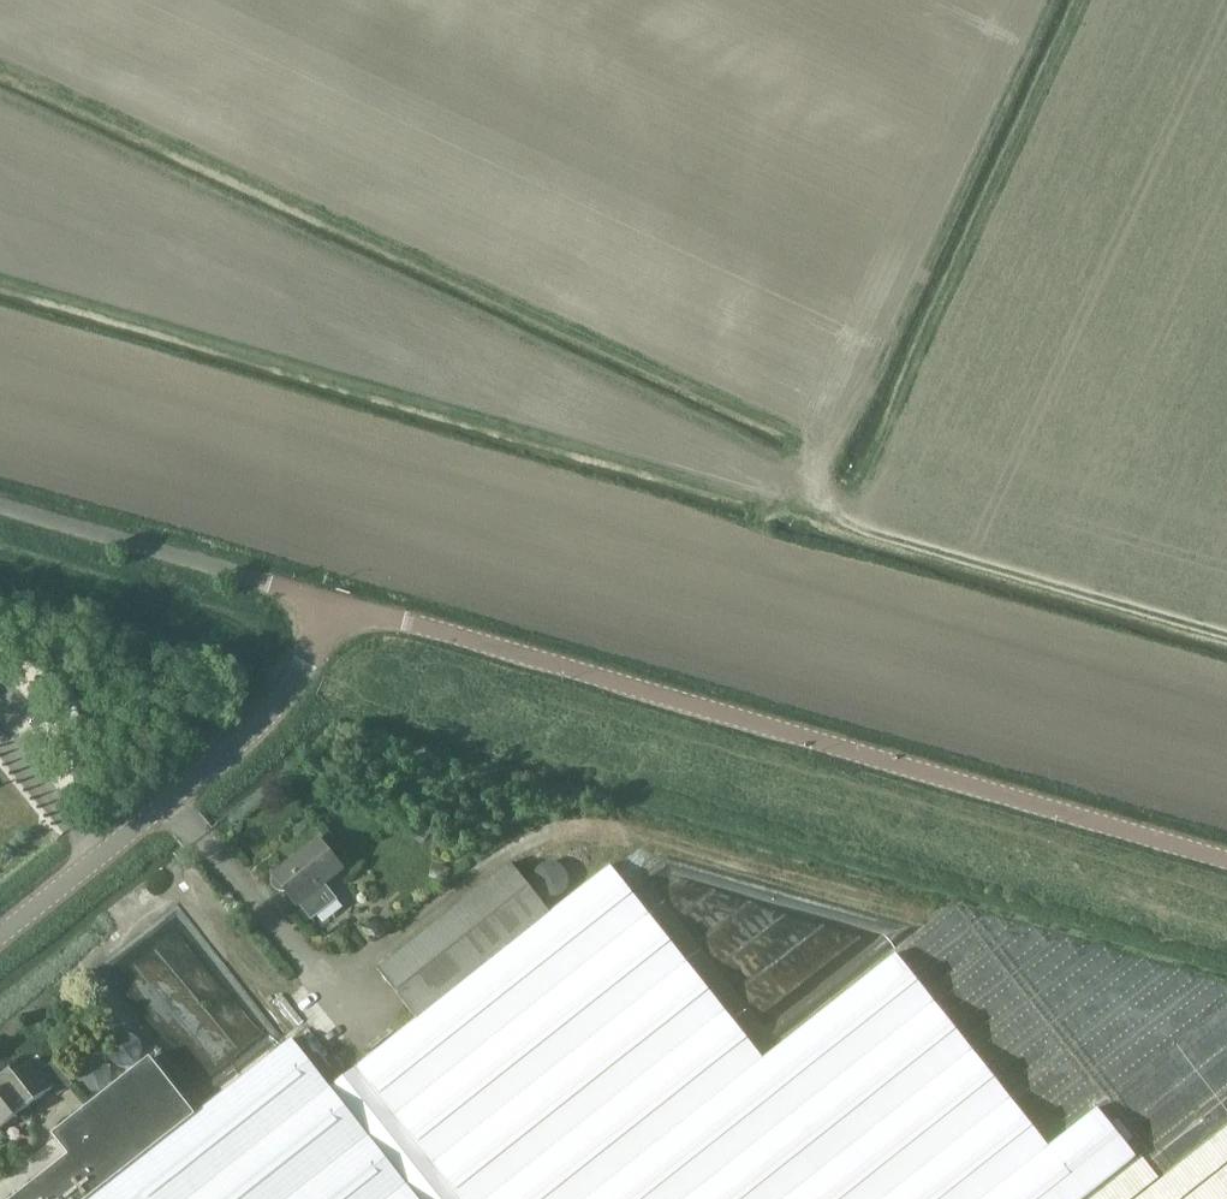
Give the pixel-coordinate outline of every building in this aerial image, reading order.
[(273,875),(274,876),(273,879),(272,882),(273,885),(275,888),(277,890),(280,892),(283,892),(286,892),(298,906),(300,904),(312,919),(333,903),(333,894),(325,884),(344,869),(319,838),(273,875)] [(358,1065),(330,1087),(418,1198),(1081,1198),(1137,1155),(1099,1107),(1049,1146),(897,953),(763,1058),(611,865),(552,912),(513,863),(377,970),(416,1019),(358,1065)] [(330,1087),(292,1038),(195,1114),(150,1057),(53,1134),(69,1155),(14,1198),(418,1198),(330,1087)] [(52,1065),(44,1071),(36,1060),(15,1076),(11,1070),(1,1078),(26,1110),(53,1089),(59,1097),(70,1088),(52,1065)] [(1,1078),(0,1078),(0,1130),(26,1110),(1,1078)]
